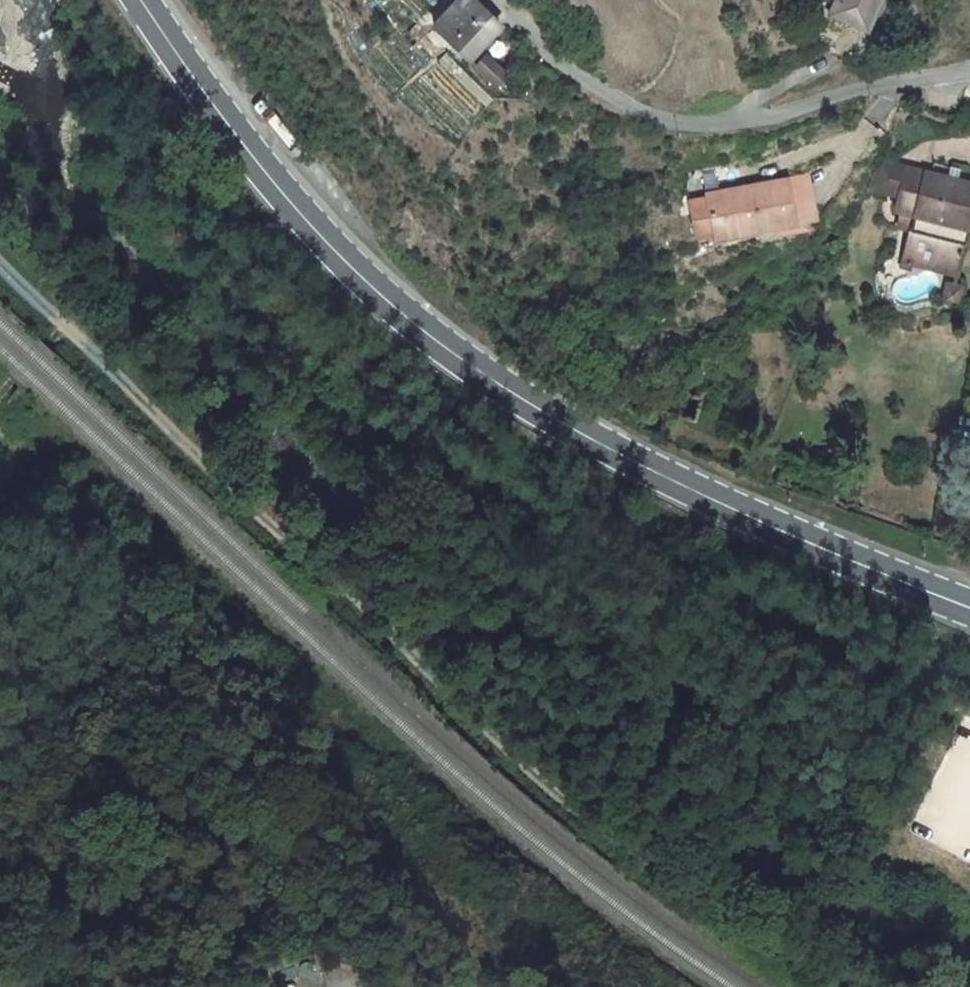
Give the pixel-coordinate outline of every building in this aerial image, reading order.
[(835,0),(826,0),(811,48),(846,59),(862,9),(835,0)] [(465,77),(496,40),(460,9),(429,44),(465,77)] [(470,82),(493,103),(501,92),(479,73),(470,82)] [(811,176),(789,184),(793,231),(774,232),(775,241),(805,238),(805,229),(813,227),(811,176)] [(969,236),(969,198),(908,182),(897,227),(916,232),(904,277),(957,291),(969,236)] [(755,228),(756,235),(774,232),(793,231),(789,184),(707,193),(707,197),(688,198),(693,246),(706,244),(705,234),(710,233),(755,228)] [(756,241),(756,235),(755,228),(710,233),(711,244),(756,241)]
